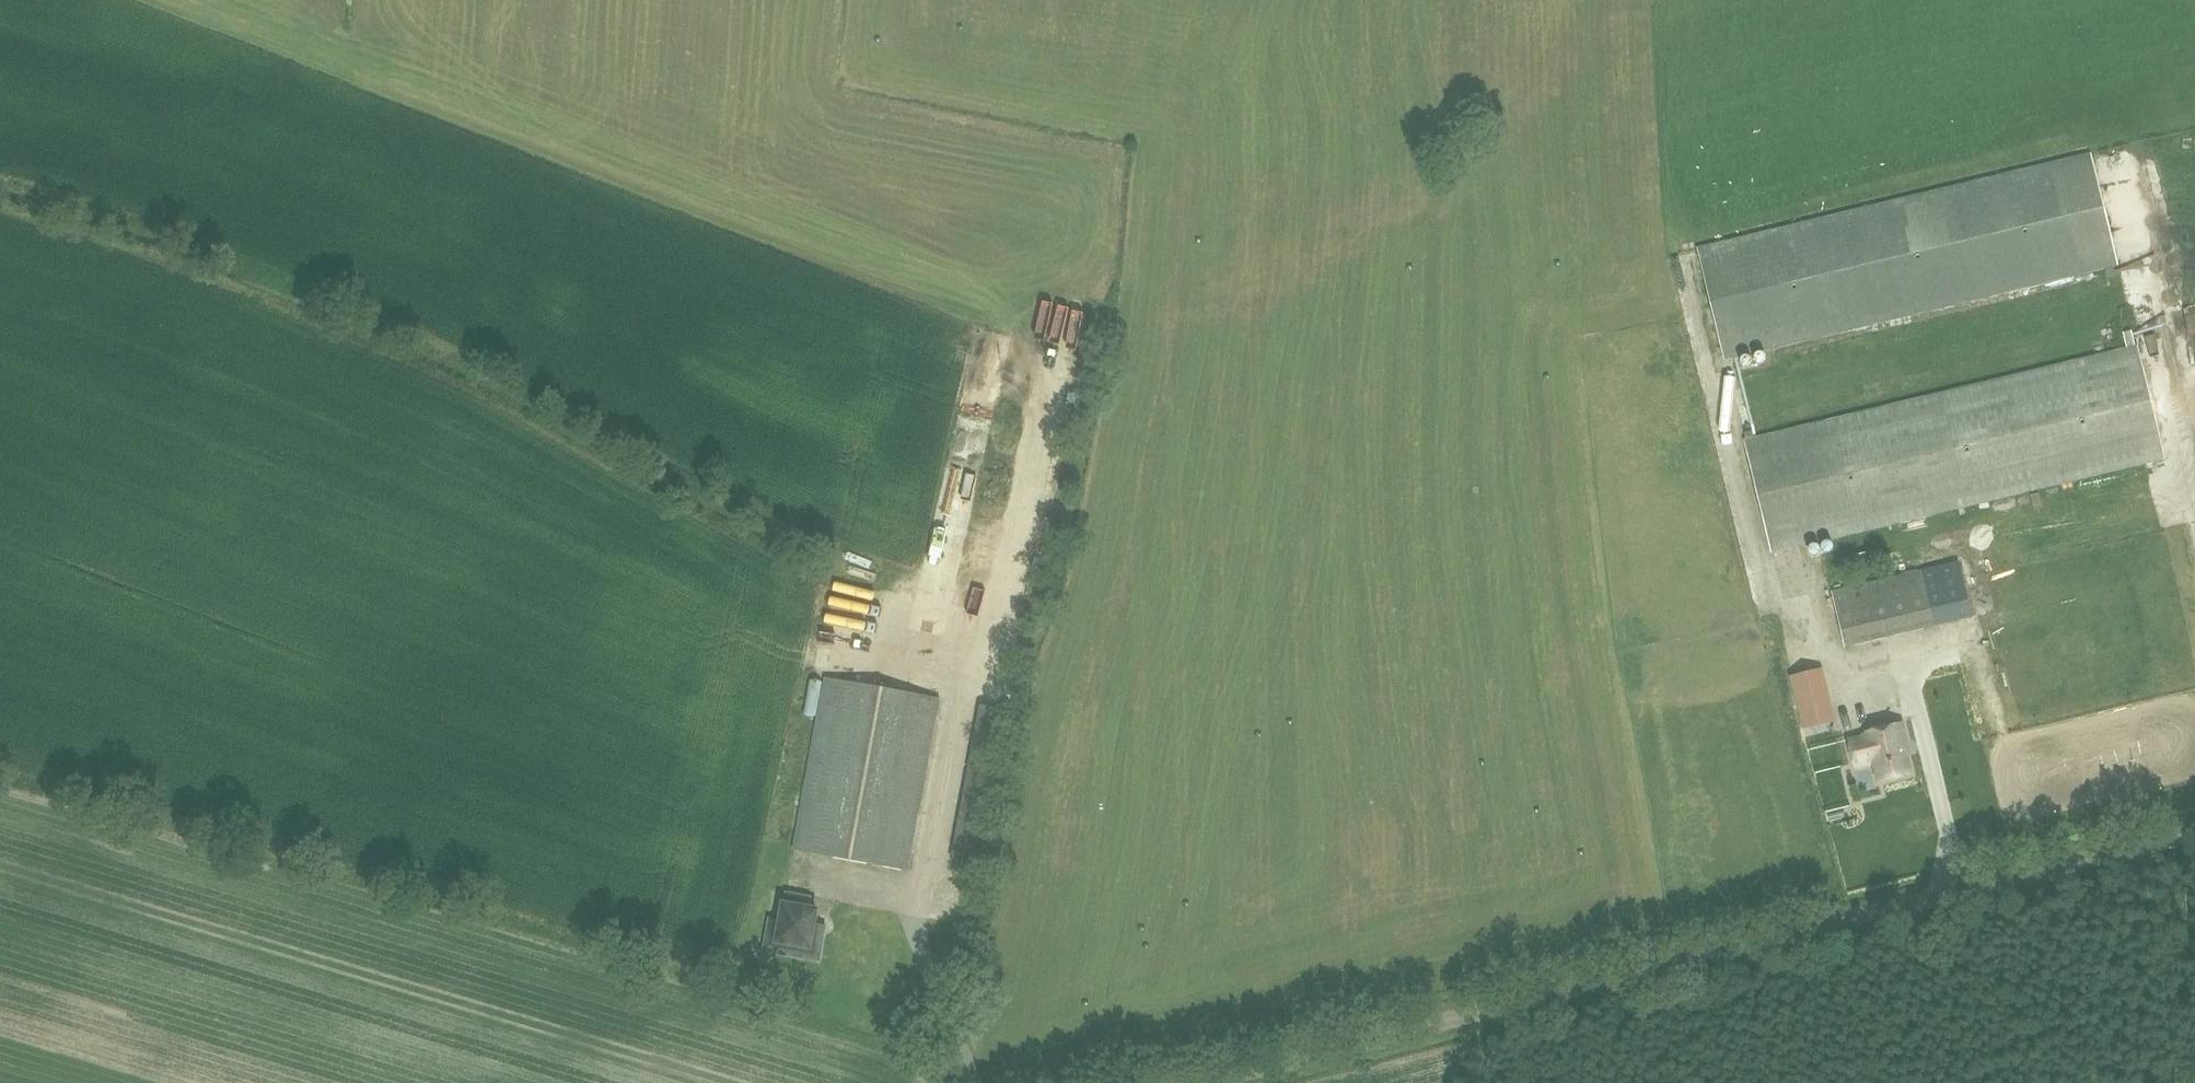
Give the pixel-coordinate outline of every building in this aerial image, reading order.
[(2117,264),(2091,156),(1699,250),(1725,358),(2117,264)] [(1746,442),(1772,551),(2164,456),(2138,348),(2136,349),(2132,332),(2124,334),(2128,351),(1746,442)] [(943,502),(971,505),(979,425),(970,424),(970,427),(951,425),(943,502)] [(2166,467),(2177,549),(2194,546),(2184,465),(2166,467)] [(2158,502),(1972,540),(1986,606),(2037,596),(2031,568),(2148,544),(2151,559),(2140,561),(2141,570),(2171,564),(2158,502)] [(2003,639),(2017,713),(2194,681),(2194,649),(2187,606),(2003,639)] [(1862,639),(1856,614),(1838,619),(1844,644),(1862,639)] [(1809,719),(1841,711),(1832,673),(1800,680),(1809,719)] [(793,847),(907,868),(939,697),(825,675),(793,847)] [(1874,764),(1879,782),(1911,774),(1904,743),(1907,742),(1903,723),(1866,732),(1867,736),(1849,741),(1855,768),(1874,764)] [(810,895),(785,890),(780,917),(769,915),(765,936),(781,939),(779,950),(818,958),(822,934),(812,931),(816,907),(808,905),(810,895)]
